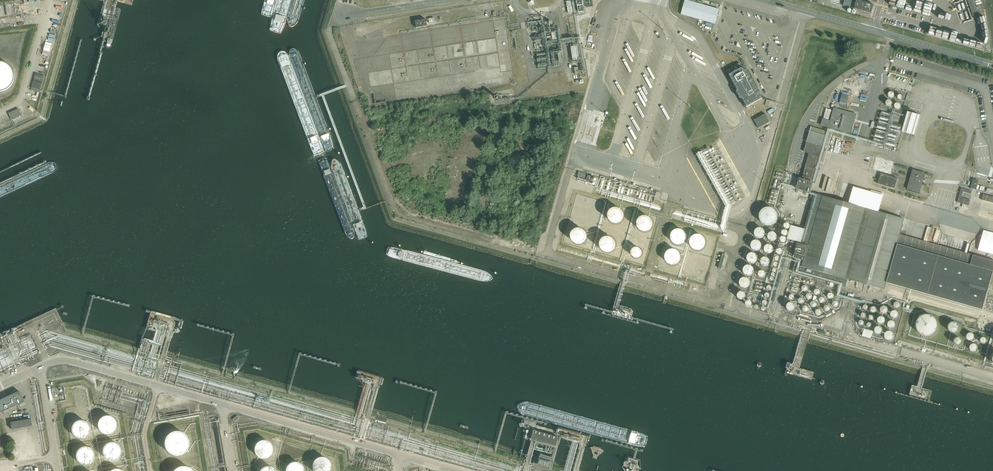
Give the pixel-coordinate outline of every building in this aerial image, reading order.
[(681,14),(715,24),(719,9),(686,0),(685,0),(681,14)] [(871,13),(874,5),(858,0),(856,0),(854,8),(871,13)] [(973,17),(979,15),(974,0),(967,0),(973,17)] [(425,19),(415,20),(416,28),(427,26),(425,19)] [(460,74),(489,68),(485,53),(492,51),(487,48),(481,43),(476,44),(476,45),(456,50),(456,48),(453,53),(451,45),(440,47),(442,55),(437,56),(436,54),(427,56),(429,63),(433,62),(433,63),(429,70),(432,72),(438,71),(438,70),(441,65),(444,67),(448,62),(449,66),(460,74)] [(4,90),(9,87),(13,82),(15,76),(14,70),(12,65),(7,61),(1,59),(0,59),(0,90),(4,90)] [(753,80),(752,78),(751,78),(746,69),(745,68),(743,67),(742,67),(740,64),(739,63),(726,70),(737,90),(736,92),(740,98),(742,99),(747,107),(762,98),(759,92),(759,91),(758,91),(752,81),(753,80)] [(36,74),(31,90),(40,93),(44,76),(36,74)] [(856,114),(864,116),(870,94),(844,87),(838,109),(856,114)] [(767,100),(765,106),(774,108),(776,102),(773,102),(772,101),(767,100)] [(851,134),(856,114),(838,109),(834,108),(830,121),(822,119),(821,126),(851,134)] [(21,115),(18,109),(9,114),(12,120),(21,115)] [(902,131),(915,135),(920,115),(908,111),(902,131)] [(759,129),(770,122),(765,114),(754,120),(759,129)] [(799,179),(796,190),(810,193),(813,184),(815,184),(828,137),(829,136),(830,132),(811,127),(810,131),(804,153),(809,154),(802,180),(799,179)] [(878,153),(873,168),(891,173),(895,158),(878,153)] [(924,178),(925,173),(912,170),(907,189),(920,193),(923,181),(924,181),(925,178),(924,178)] [(894,189),(897,178),(880,173),(877,184),(894,189)] [(978,181),(973,179),(970,188),(976,190),(978,181)] [(961,188),(957,202),(963,204),(962,207),(968,209),(970,200),(961,198),(963,192),(971,194),(972,192),(961,188)] [(840,201),(833,199),(815,194),(800,244),(798,244),(794,257),(796,257),(792,272),(846,288),(848,279),(884,290),(886,283),(982,310),(992,272),(992,261),(973,255),(970,265),(897,244),(904,219),(841,201),(840,201)] [(978,215),(992,220),(992,203),(983,200),(978,215)] [(777,216),(777,214),(777,212),(776,211),(775,209),(773,208),(772,207),(770,207),(768,207),(767,207),(765,207),(763,208),(761,209),(760,211),(759,212),(759,214),(759,216),(759,218),(759,219),(760,221),(761,222),(762,223),(764,224),(765,225),(767,225),(769,225),(771,225),(773,224),(774,223),(776,222),(777,220),(777,218),(777,216)] [(623,217),(623,216),(623,215),(622,214),(622,213),(621,212),(620,211),(619,211),(618,211),(616,211),(615,211),(614,212),(613,213),(612,213),(611,214),(611,216),(611,217),(611,219),(612,220),(613,221),(614,222),(617,223),(618,223),(619,223),(621,222),(622,221),(623,220),(623,218),(623,217)] [(654,225),(654,223),(654,222),(653,221),(652,220),(651,219),(650,219),(649,218),(648,218),(646,218),(645,218),(643,219),(643,220),(642,221),(641,222),(641,223),(641,224),(641,226),(641,227),(642,229),(643,230),(644,231),(646,231),(647,231),(649,231),(650,231),(651,231),(652,230),(653,229),(654,227),(654,226),(654,225)] [(764,233),(764,231),(764,230),(763,229),(762,228),(761,228),(760,227),(758,227),(756,228),(755,229),(754,230),(754,231),(754,232),(754,234),(755,236),(756,237),(757,237),(758,238),(759,238),(760,238),(761,237),(763,237),(764,235),(764,234),(764,233)] [(585,237),(585,235),(584,234),(584,233),(583,232),(582,231),(581,230),(579,230),(578,230),(577,230),(576,230),(574,231),(573,232),(572,233),(572,234),(571,235),(571,237),(571,238),(571,239),(572,241),(573,242),(574,242),(575,243),(576,244),(577,244),(579,244),(580,244),(581,243),(583,242),(584,241),(584,240),(585,238),(585,237)] [(686,237),(686,236),(686,235),(685,234),(685,233),(684,232),(683,231),(682,230),(679,230),(678,230),(677,230),(675,230),(674,231),(673,232),(672,234),(672,235),(672,236),(672,238),(672,239),(673,240),(674,241),(675,242),(676,243),(677,243),(679,243),(680,243),(681,243),(683,242),(684,241),(685,239),(685,238),(686,237)] [(978,250),(992,254),(992,233),(983,230),(978,250)] [(776,237),(776,236),(776,235),(775,233),(773,232),(772,232),(771,232),(770,232),(769,232),(768,233),(767,234),(766,235),(766,237),(766,239),(767,240),(769,241),(771,242),(772,242),(774,241),(775,240),(776,239),(776,238),(776,237)] [(704,244),(704,243),(704,242),(703,240),(703,239),(702,239),(701,238),(698,237),(697,238),(696,238),(694,239),(693,240),(692,241),(692,242),(691,244),(692,245),(692,246),(692,247),(693,248),(695,250),(697,250),(699,250),(700,250),(702,249),(703,248),(704,247),(704,245),(704,244)] [(614,247),(614,246),(613,244),(613,243),(612,242),(611,241),(610,241),(609,240),(608,240),(606,240),(605,240),(604,241),(603,242),(602,242),(601,244),(601,245),(601,246),(601,248),(601,249),(602,250),(602,251),(603,252),(604,253),(606,253),(607,253),(609,253),(610,252),(612,251),(612,250),(613,249),(614,248),(614,247)] [(761,246),(760,245),(760,243),(759,242),(758,241),(757,241),(755,240),(754,241),(753,241),(751,242),(751,243),(750,244),(750,246),(750,248),(751,249),(753,251),(754,251),(755,251),(756,251),(757,251),(759,249),(760,248),(761,246)] [(773,249),(773,248),(773,247),(773,246),(772,245),(771,244),(770,244),(769,243),(767,244),(766,244),(765,245),(764,245),(764,246),(763,247),(763,248),(764,250),(765,252),(766,253),(768,253),(770,253),(771,253),(772,252),(773,250),(773,249)] [(644,254),(644,252),(643,251),(643,250),(641,249),(640,249),(639,248),(638,249),(637,249),(635,250),(634,252),(634,253),(634,254),(634,256),(635,257),(637,259),(638,259),(639,259),(641,259),(643,258),(643,257),(644,256),(644,254)] [(679,258),(679,257),(679,256),(678,255),(678,254),(677,253),(675,252),(674,252),(673,252),(672,252),(671,252),(669,253),(668,254),(668,255),(667,256),(667,258),(667,260),(667,261),(668,263),(670,264),(671,264),(672,265),(674,265),(675,264),(677,263),(678,262),(679,261),(679,260),(679,258)] [(757,258),(757,257),(757,256),(757,255),(756,254),(755,253),(754,252),(752,252),(750,252),(749,253),(748,254),(747,254),(747,256),(746,257),(747,259),(748,261),(749,262),(750,263),(751,263),(753,263),(754,262),(755,261),(756,261),(757,260),(757,258)] [(769,261),(769,259),(769,258),(768,257),(766,256),(764,256),(763,256),(762,256),(761,257),(760,258),(759,259),(759,261),(759,263),(760,264),(761,265),(762,266),(764,266),(766,266),(767,265),(768,264),(769,263),(769,261)] [(753,270),(753,268),(752,266),(751,266),(750,265),(748,265),(747,265),(746,265),(744,266),(743,267),(743,268),(742,269),(742,270),(743,272),(744,274),(745,275),(747,276),(749,275),(750,275),(751,274),(752,274),(752,273),(753,272),(753,270)] [(460,270),(458,275),(473,279),(473,277),(474,274),(460,270)] [(749,283),(749,282),(749,280),(747,279),(747,278),(746,278),(744,277),(743,277),(742,278),(740,279),(739,279),(739,280),(738,282),(739,284),(740,286),(741,287),(743,288),(745,288),(746,287),(747,287),(748,286),(748,285),(749,284),(749,283)] [(744,298),(744,297),(744,296),(743,294),(742,294),(740,293),(738,293),(737,294),(735,296),(735,298),(735,299),(736,301),(737,302),(739,303),(741,302),(742,302),(743,301),(744,300),(744,299),(744,298)] [(832,302),(827,302),(827,300),(828,298),(831,298),(831,294),(826,294),(825,293),(820,299),(820,302),(817,300),(815,302),(818,304),(818,308),(815,311),(813,311),(813,315),(814,314),(815,317),(820,320),(829,316),(829,312),(832,314),(834,313),(833,310),(837,308),(837,307),(839,307),(839,303),(837,301),(834,301),(832,303),(832,302)] [(797,305),(797,303),(796,301),(794,300),(793,300),(791,300),(790,300),(789,301),(788,302),(788,303),(787,303),(787,305),(788,307),(788,308),(789,308),(790,309),(792,310),(794,310),(795,309),(796,308),(797,307),(797,305)] [(880,311),(886,314),(888,308),(883,306),(880,311)] [(938,325),(937,323),(937,320),(936,318),(934,316),(932,315),(930,314),(929,314),(926,313),(924,314),(922,314),(919,315),(918,317),(917,318),(915,320),(915,323),(915,325),(915,327),(916,329),(917,332),(918,333),(920,334),(921,335),(924,336),(926,336),(928,336),(930,335),(933,334),(934,333),(936,331),(937,329),(937,327),(938,325)] [(893,328),(896,323),(891,320),(888,325),(893,328)] [(958,326),(958,324),(958,323),(957,322),(956,321),(955,321),(953,321),(952,321),(950,321),(949,322),(948,324),(947,325),(947,326),(947,327),(948,329),(949,330),(951,331),(952,332),(953,332),(954,332),(955,331),(957,330),(958,328),(958,327),(958,326)] [(877,325),(874,331),(880,334),(883,328),(877,325)] [(871,338),(873,331),(864,328),(862,336),(871,338)] [(889,330),(884,337),(889,341),(894,334),(889,330)] [(972,341),(975,335),(969,332),(966,338),(972,341)] [(24,402),(19,391),(0,400),(0,411),(1,413),(24,402)] [(116,425),(116,423),(116,421),(115,419),(114,418),(112,417),(110,416),(109,416),(107,415),(105,416),(103,416),(102,417),(100,418),(99,420),(99,421),(98,423),(98,425),(98,426),(99,428),(99,429),(100,431),(102,432),(103,433),(105,434),(107,434),(109,434),(110,433),(112,432),(114,431),(115,430),(116,428),(116,427),(116,425)] [(12,429),(32,426),(31,419),(11,423),(12,429)] [(90,430),(90,429),(90,428),(90,426),(88,424),(87,422),(86,421),(84,420),(82,420),(80,420),(78,420),(77,421),(75,422),(74,423),(72,425),(72,426),(71,428),(71,430),(71,432),(72,434),(73,435),(74,436),(75,438),(77,438),(79,439),(81,439),(83,439),(85,438),(86,437),(88,436),(89,435),(90,433),(90,431),(90,430)] [(16,432),(20,457),(31,456),(27,431),(16,432)] [(189,444),(189,441),(189,439),(187,437),(186,435),(183,433),(181,432),(179,431),(176,431),(174,431),(171,432),(169,433),(167,435),(166,437),(165,439),(164,442),(164,444),(164,447),(165,449),(166,451),(168,453),(170,455),(172,456),(174,456),(177,457),(179,456),(181,456),(183,455),(186,453),(187,451),(188,449),(189,446),(189,444)] [(556,446),(559,438),(534,431),(532,439),(556,446)] [(272,450),(272,448),(272,446),(271,445),(270,443),(268,442),(266,441),(265,441),(263,441),(261,441),(259,442),(258,442),(257,444),(256,445),(255,446),(254,448),(254,450),(254,452),(255,453),(256,455),(257,456),(259,457),(260,458),(262,459),(264,459),(266,458),(267,458),(269,457),(270,456),(271,454),(272,453),(272,452),(272,450)] [(121,451),(121,449),(120,448),(119,446),(118,445),(117,444),(116,443),(114,442),(112,442),(110,442),(109,443),(107,444),(106,445),(105,446),(104,447),(103,449),(103,451),(103,453),(104,454),(104,456),(106,457),(107,459),(109,459),(111,460),(112,460),(113,460),(115,459),(117,459),(118,458),(119,456),(120,454),(121,453),(121,451)] [(95,456),(95,454),(94,452),(93,450),(92,449),(90,448),(89,447),(87,447),(85,446),(83,447),(82,447),(80,448),(79,449),(78,451),(77,452),(76,454),(76,456),(76,457),(77,459),(78,461),(79,462),(81,463),(82,464),(83,465),(85,465),(87,465),(88,464),(90,464),(92,462),(93,461),(94,459),(94,458),(95,456)] [(553,458),(541,455),(538,465),(550,468),(553,458)] [(331,467),(331,465),(330,463),(329,461),(328,460),(327,459),(325,458),(324,457),(322,457),(320,457),(318,457),(316,458),(315,459),(313,461),(312,463),(312,465),(311,466),(311,468),(312,470),(330,470),(331,469),(331,467)] [(303,469),(303,468),(302,466),(301,465),(300,464),(298,463),(295,462),(294,462),(292,462),(290,463),(289,464),(288,465),(287,466),(286,468),(285,469),(285,470),(303,470),(303,469)]
